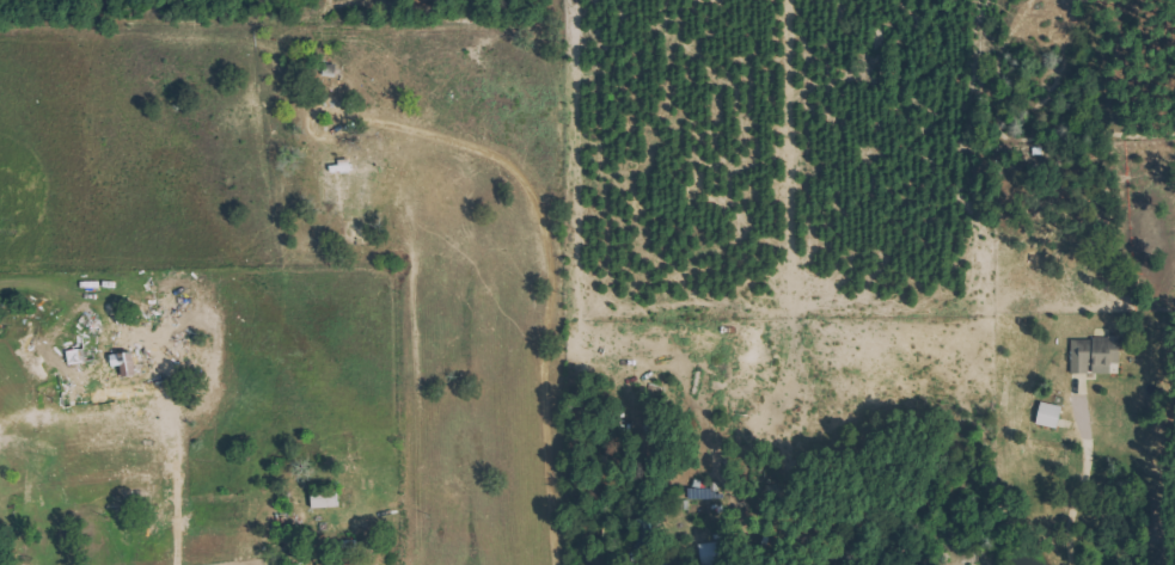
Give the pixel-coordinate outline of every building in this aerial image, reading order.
[(1074,373),(1096,373),(1096,371),(1114,371),(1114,364),(1126,363),(1126,338),(1074,338),(1074,373)] [(1061,429),(1067,407),(1046,402),(1040,424),(1061,429)]
